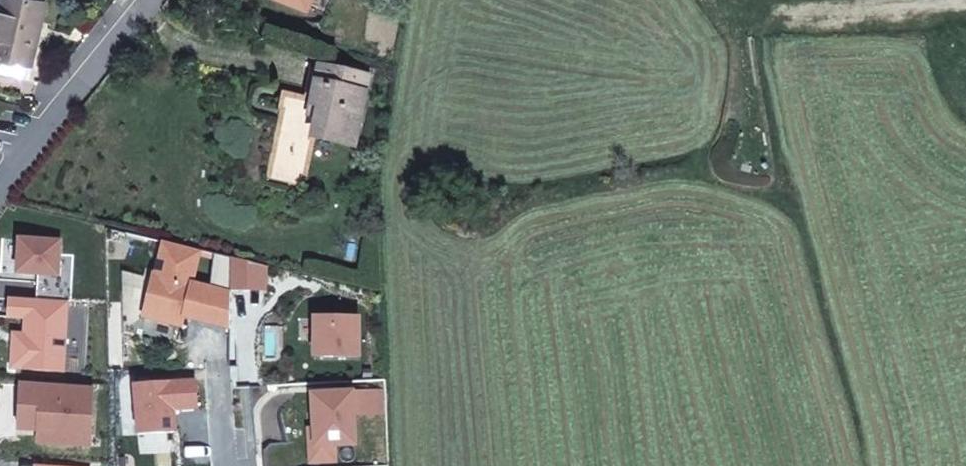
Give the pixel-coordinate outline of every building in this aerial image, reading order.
[(45,3),(34,0),(3,0),(0,11),(0,57),(30,64),(45,3)] [(326,0),(310,0),(307,6),(321,12),(326,0)] [(353,143),(367,79),(321,69),(314,103),(321,105),(314,136),(316,136),(353,143)] [(310,162),(316,136),(314,136),(321,105),(314,103),(285,97),(272,154),(310,162)] [(305,191),(310,162),(272,154),(266,183),(305,191)] [(59,241),(19,239),(17,273),(38,274),(42,274),(41,282),(38,282),(36,299),(72,301),(74,255),(59,254),(59,241)] [(232,257),(164,241),(156,274),(153,274),(143,317),(182,326),(185,317),(186,312),(194,314),(193,318),(230,328),(231,291),(232,257)] [(383,390),(312,395),(315,447),(356,445),(354,414),(384,413),(383,390)]
